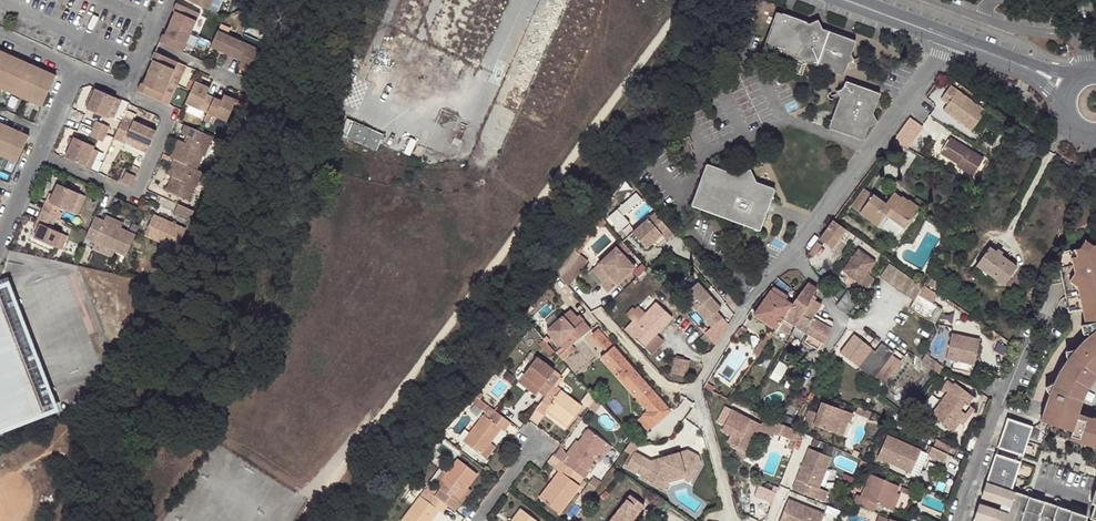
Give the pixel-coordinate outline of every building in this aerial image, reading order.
[(190,1),(210,9),(214,0),(191,0),(190,1)] [(192,32),(200,13),(177,3),(174,10),(176,11),(171,22),(192,32)] [(764,44),(793,55),(806,60),(842,73),(846,63),(850,51),(854,38),(821,26),(818,19),(812,22),(777,9),(764,44)] [(165,34),(163,33),(159,42),(184,52),(192,32),(171,22),(165,34)] [(221,24),(218,30),(229,35),(231,28),(221,24)] [(242,41),(229,35),(218,30),(213,42),(212,46),(235,56),(242,41)] [(246,32),(242,41),(261,49),(265,41),(246,32)] [(242,60),(239,65),(252,70),(261,49),(242,41),(235,56),(242,60)] [(850,51),(846,63),(849,66),(857,63),(856,62),(855,60),(855,59),(850,51)] [(0,52),(0,82),(11,56),(0,52)] [(154,60),(149,72),(170,81),(179,62),(155,52),(152,59),(154,60)] [(857,63),(859,64),(860,64),(861,63),(863,62),(863,61),(864,60),(864,58),(863,57),(862,56),(861,55),(860,54),(858,54),(857,55),(856,56),(855,57),(855,59),(855,60),(856,62),(857,63)] [(800,62),(805,63),(806,60),(793,55),(792,59),(795,60),(800,62)] [(14,89),(25,63),(11,56),(0,82),(0,83),(14,89)] [(40,70),(25,63),(14,89),(29,96),(40,70)] [(56,76),(40,70),(29,96),(44,103),(56,76)] [(138,91),(161,102),(170,81),(149,72),(144,83),(141,83),(138,91)] [(872,112),(879,92),(845,79),(842,88),(838,98),(828,125),(862,138),(867,126),(876,122),(872,112)] [(195,81),(191,80),(187,89),(191,91),(195,81)] [(204,110),(208,112),(215,96),(208,93),(210,87),(195,81),(191,91),(186,103),(189,104),(204,110)] [(0,83),(0,89),(12,94),(14,89),(0,83)] [(971,130),(985,111),(950,85),(940,98),(947,103),(942,110),(971,130)] [(96,88),(87,109),(107,118),(108,116),(116,97),(96,88)] [(834,97),(834,99),(838,98),(842,88),(829,92),(830,92),(832,93),(833,94),(833,96),(834,97)] [(29,96),(14,89),(12,94),(27,101),(29,96)] [(830,92),(829,92),(827,92),(826,93),(825,94),(824,96),(824,97),(824,99),(825,100),(826,101),(828,102),(829,102),(830,102),(832,101),(833,100),(834,99),(834,97),(833,96),(833,94),(832,93),(830,92)] [(224,100),(215,96),(208,112),(228,121),(237,100),(226,95),(224,100)] [(44,103),(29,96),(27,101),(42,108),(44,103)] [(121,100),(116,97),(108,116),(113,118),(121,100)] [(186,111),(201,117),(204,110),(189,104),(186,111)] [(133,123),(134,121),(136,115),(126,111),(123,119),(133,123)] [(910,117),(897,135),(894,141),(906,148),(923,127),(910,117)] [(133,123),(123,119),(118,130),(115,138),(114,139),(124,143),(127,136),(150,147),(157,132),(134,121),(133,123)] [(96,121),(93,128),(106,134),(107,134),(110,127),(96,121)] [(381,135),(351,121),(344,137),(374,151),(381,135)] [(2,156),(14,130),(0,124),(0,155),(2,156)] [(182,133),(187,135),(190,136),(195,138),(199,129),(186,124),(182,133)] [(118,130),(110,127),(107,134),(115,138),(118,130)] [(103,142),(105,139),(107,134),(106,134),(93,128),(89,136),(103,142)] [(213,136),(200,130),(199,129),(195,138),(190,136),(186,144),(183,142),(178,140),(171,158),(173,159),(179,161),(196,168),(202,155),(204,156),(213,136)] [(14,130),(2,156),(17,163),(29,136),(14,130)] [(127,136),(124,143),(147,154),(150,147),(127,136)] [(73,139),(71,145),(65,157),(86,166),(93,149),(94,146),(74,137),(73,139)] [(972,176),(983,158),(949,137),(940,153),(957,164),(956,166),(972,176)] [(906,148),(894,141),(892,148),(901,155),(906,148)] [(86,166),(91,168),(99,151),(93,149),(86,166)] [(0,160),(15,167),(17,163),(2,156),(0,160)] [(167,175),(171,177),(179,161),(173,159),(167,175)] [(196,168),(179,161),(171,177),(166,190),(189,200),(202,171),(196,168)] [(749,172),(743,175),(707,162),(692,205),(761,230),(776,187),(776,186),(752,178),(749,172)] [(137,174),(138,174),(140,169),(133,165),(130,171),(137,174)] [(132,186),(136,176),(125,172),(122,181),(132,186)] [(58,184),(53,195),(50,202),(46,201),(42,210),(57,218),(62,208),(78,215),(86,196),(58,184)] [(886,203),(865,187),(852,205),(879,224),(886,214),(889,216),(904,227),(921,202),(915,197),(912,202),(909,200),(908,201),(902,197),(901,199),(893,193),(886,203)] [(619,230),(628,221),(622,215),(641,198),(636,192),(608,217),(619,230)] [(193,210),(178,203),(174,211),(190,218),(193,212),(193,210)] [(57,218),(42,210),(37,221),(40,223),(37,230),(34,237),(62,249),(68,236),(52,228),(57,218)] [(153,214),(145,235),(162,242),(177,249),(178,248),(186,228),(153,214)] [(889,216),(886,214),(879,224),(882,226),(889,216)] [(121,228),(123,223),(106,215),(104,221),(121,228)] [(86,238),(126,256),(136,235),(121,228),(104,221),(95,216),(86,238)] [(648,218),(632,232),(646,248),(653,241),(668,228),(659,218),(653,223),(648,218)] [(831,249),(846,229),(833,220),(818,240),(831,249)] [(668,228),(653,241),(658,246),(672,232),(668,228)] [(1077,412),(1072,410),(1077,396),(1083,383),(1092,370),(1095,365),(1095,245),(1093,246),(1083,240),(1078,248),(1069,250),(1074,272),(1069,280),(1077,286),(1081,308),(1085,325),(1081,327),(1083,341),(1076,349),(1066,351),(1067,360),(1059,372),(1054,382),(1045,386),(1049,394),(1041,419),(1072,429),(1069,437),(1095,446),(1095,418),(1077,412)] [(177,249),(162,242),(160,247),(175,254),(177,249)] [(812,257),(819,246),(815,243),(807,254),(812,257)] [(610,275),(603,281),(601,283),(608,292),(634,267),(615,247),(598,263),(610,275)] [(989,247),(976,265),(994,277),(1004,284),(1016,266),(989,247)] [(856,285),(864,291),(874,279),(867,273),(875,262),(858,249),(842,270),(858,282),(856,285)] [(587,260),(578,253),(565,271),(574,278),(587,260)] [(610,275),(598,263),(592,269),(603,281),(610,275)] [(917,283),(890,264),(880,277),(907,296),(917,283)] [(934,268),(926,282),(934,287),(941,272),(934,268)] [(793,304),(778,326),(788,332),(793,324),(795,325),(813,298),(811,296),(817,287),(809,281),(799,295),(793,304)] [(0,286),(0,301),(41,408),(42,414),(44,418),(59,412),(10,282),(0,286)] [(684,295),(712,327),(723,318),(717,312),(722,308),(699,282),(684,295)] [(768,335),(766,333),(762,339),(766,342),(778,326),(793,304),(786,299),(788,294),(774,286),(754,314),(774,326),(768,335)] [(859,298),(848,289),(836,306),(847,314),(859,298)] [(929,320),(937,306),(917,294),(908,308),(929,320)] [(804,331),(814,312),(819,303),(813,298),(795,325),(804,331)] [(40,415),(38,409),(41,408),(0,301),(0,430),(40,415)] [(626,328),(641,342),(648,334),(648,333),(651,329),(655,333),(671,316),(656,302),(639,320),(636,317),(626,328)] [(942,309),(937,306),(929,320),(934,323),(942,309)] [(814,312),(804,331),(808,334),(804,341),(816,348),(819,345),(822,346),(830,328),(831,320),(827,318),(825,319),(814,312)] [(595,324),(585,313),(581,317),(590,328),(595,324)] [(653,427),(671,411),(596,327),(590,332),(606,351),(600,357),(647,409),(641,414),(642,415),(652,425),(653,427)] [(741,339),(747,331),(740,327),(735,335),(741,339)] [(644,345),(655,333),(651,329),(648,333),(648,334),(641,342),(644,345)] [(974,363),(979,338),(951,332),(945,357),(974,363)] [(866,377),(871,381),(874,377),(891,353),(892,352),(880,343),(874,351),(871,348),(871,346),(854,333),(840,352),(868,373),(866,377)] [(539,344),(549,355),(554,350),(544,339),(539,344)] [(571,343),(558,354),(561,358),(574,347),(571,343)] [(891,353),(874,377),(883,384),(901,359),(891,353)] [(522,375),(539,387),(536,391),(544,397),(546,394),(550,389),(557,379),(550,374),(553,370),(535,357),(522,375)] [(674,357),(670,372),(686,376),(689,360),(674,357)] [(559,376),(560,375),(553,370),(550,374),(557,379),(559,376)] [(1083,383),(1088,386),(1095,374),(1092,370),(1083,383)] [(534,394),(536,391),(539,387),(522,375),(517,381),(534,394)] [(550,389),(556,394),(559,389),(556,387),(562,378),(559,376),(557,379),(550,389)] [(958,407),(963,400),(966,401),(972,393),(954,379),(929,411),(951,428),(958,420),(964,412),(958,407)] [(1083,383),(1077,396),(1082,398),(1088,386),(1083,383)] [(582,406),(559,389),(556,394),(553,398),(546,394),(544,397),(535,409),(542,414),(543,412),(545,409),(568,426),(582,406)] [(553,398),(556,394),(550,389),(546,394),(553,398)] [(1077,412),(1082,398),(1077,396),(1072,410),(1077,412)] [(485,412),(490,407),(477,397),(472,402),(485,412)] [(822,401),(818,413),(814,424),(837,432),(842,419),(848,422),(850,422),(853,412),(822,401)] [(960,422),(972,407),(969,405),(964,412),(958,420),(960,422)] [(792,449),(800,432),(764,416),(761,423),(725,406),(717,421),(725,425),(722,431),(727,433),(730,428),(733,430),(728,441),(739,447),(739,448),(746,452),(758,429),(773,436),(775,432),(791,439),(787,447),(792,449)] [(868,418),(871,412),(857,406),(855,413),(868,418)] [(494,410),(490,407),(485,412),(483,415),(488,419),(494,410)] [(543,415),(542,414),(535,409),(529,418),(536,424),(543,415)] [(568,426),(545,409),(543,412),(566,428),(568,426)] [(481,455),(489,444),(500,429),(504,432),(511,422),(494,410),(488,419),(483,415),(463,442),(481,455)] [(813,427),(814,424),(818,413),(808,410),(804,424),(813,427)] [(652,425),(642,415),(638,419),(647,429),(652,425)] [(843,435),(848,422),(842,419),(837,432),(843,435)] [(1032,428),(1008,420),(999,449),(1022,456),(1032,428)] [(564,463),(584,478),(589,471),(585,468),(594,457),(605,442),(587,428),(578,441),(575,440),(565,453),(569,456),(564,463)] [(913,454),(917,447),(884,432),(875,454),(907,468),(913,454)] [(611,446),(605,442),(594,457),(599,461),(611,446)] [(925,450),(924,452),(941,459),(944,451),(928,443),(925,450)] [(495,447),(489,444),(481,455),(486,459),(495,447)] [(819,487),(827,467),(831,457),(809,448),(793,488),(823,501),(827,491),(819,487)] [(697,457),(685,450),(672,454),(666,456),(650,461),(634,452),(626,466),(642,475),(641,477),(660,487),(664,478),(683,473),(692,478),(699,465),(697,457)] [(555,468),(561,460),(553,454),(547,462),(555,468)] [(922,458),(913,454),(907,468),(915,472),(922,458)] [(996,509),(980,504),(974,520),(1002,520),(1005,512),(1006,507),(1012,490),(1010,490),(1020,463),(996,455),(982,498),(998,504),(996,509)] [(440,489),(438,491),(434,496),(447,505),(454,510),(460,503),(456,501),(466,488),(476,474),(457,459),(446,473),(436,486),(440,489)] [(564,463),(561,460),(555,468),(559,470),(538,498),(559,513),(578,485),(568,478),(570,475),(580,483),(584,478),(564,463)] [(866,473),(870,464),(860,460),(856,470),(866,473)] [(429,481),(436,486),(446,473),(439,468),(429,481)] [(877,503),(889,507),(898,484),(869,472),(860,494),(856,492),(852,502),(873,511),(877,503)] [(683,473),(664,478),(660,487),(692,478),(683,473)] [(852,481),(854,477),(844,473),(842,477),(852,481)] [(602,479),(595,474),(590,482),(596,487),(602,479)] [(416,493),(421,486),(411,479),(406,487),(416,493)] [(587,498),(596,487),(590,482),(581,493),(587,498)] [(893,509),(900,491),(902,486),(898,484),(889,507),(893,509)] [(434,495),(434,496),(438,491),(428,485),(425,489),(434,495)] [(914,491),(902,486),(900,491),(912,496),(914,491)] [(456,501),(460,503),(469,490),(466,488),(456,501)] [(425,489),(420,496),(429,502),(434,495),(425,489)] [(1085,520),(1086,516),(1065,508),(1056,505),(1054,505),(1037,499),(1030,497),(1014,491),(1006,518),(1014,520),(1085,520)] [(630,494),(609,520),(632,520),(644,504),(630,494)] [(438,510),(442,512),(447,505),(434,496),(434,495),(429,502),(420,496),(417,499),(438,510)] [(401,520),(430,520),(438,510),(417,499),(401,520)] [(824,513),(788,499),(779,520),(821,520),(824,513)] [(510,520),(509,520),(538,520),(520,507),(510,520)]
